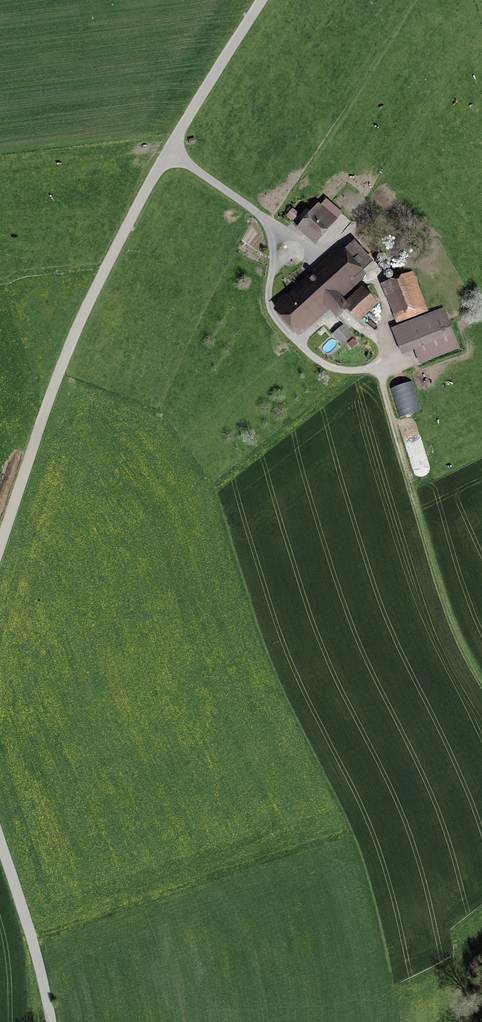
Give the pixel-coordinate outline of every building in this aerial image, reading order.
[(318,240),(342,215),(325,200),(302,225),(318,240)] [(353,242),(280,308),(302,331),(328,307),(335,314),(346,304),(337,295),(372,263),(353,242)] [(383,255),(382,255),(380,255),(379,256),(378,257),(377,258),(376,260),(377,261),(377,263),(379,264),(380,264),(382,264),(383,264),(385,262),(386,261),(386,259),(385,258),(384,256),(383,255)] [(391,268),(390,266),(389,265),(388,264),(387,263),(385,263),(383,264),(382,265),(381,267),(381,269),(382,270),(383,272),(385,273),(387,273),(388,272),(389,271),(390,270),(391,268)] [(394,276),(393,274),(392,273),(391,272),(390,272),(388,272),(387,273),(386,274),(386,275),(386,276),(386,278),(387,279),(388,280),(390,280),(391,280),(392,279),(393,278),(394,277),(394,276)] [(414,275),(384,287),(398,322),(427,311),(414,275)] [(376,304),(364,291),(346,307),(359,320),(376,304)] [(420,360),(457,346),(443,310),(393,329),(403,353),(415,348),(420,360)] [(353,337),(344,327),(334,335),(343,346),(353,337)] [(412,382),(391,388),(400,417),(421,410),(412,382)]
